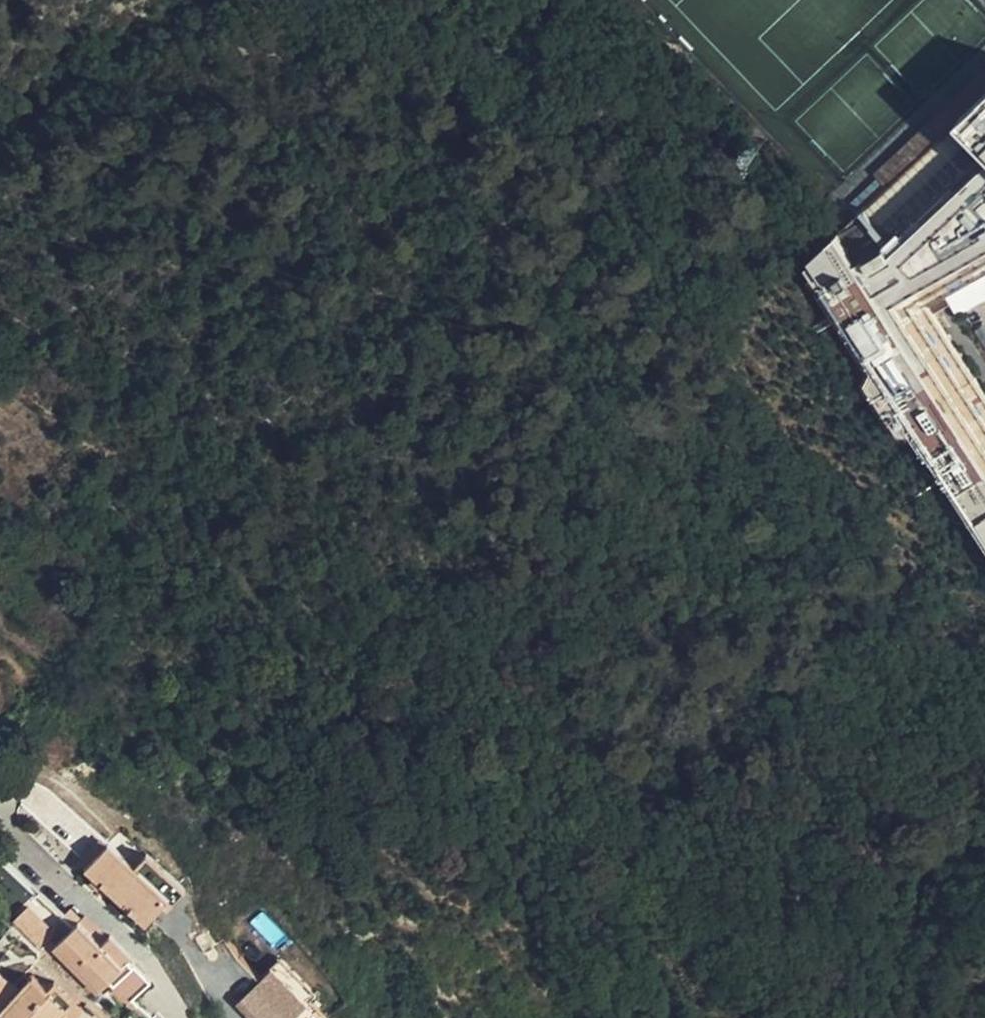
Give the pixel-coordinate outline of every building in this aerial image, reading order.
[(912,163),(984,94),(984,73),(901,151),(912,163)] [(928,306),(984,272),(984,94),(912,163),(836,236),(813,258),(984,528),(984,395),(928,306)] [(123,834),(115,841),(134,863),(142,856),(123,834)] [(83,875),(132,920),(150,901),(159,908),(163,913),(182,893),(144,857),(131,870),(107,848),(83,875)] [(47,918),(33,935),(50,949),(74,921),(39,892),(30,904),(47,918)] [(150,901),(132,920),(140,928),(159,908),(150,901)] [(14,920),(30,934),(44,919),(28,904),(14,920)] [(131,964),(133,963),(130,959),(108,939),(107,940),(100,948),(89,938),(75,927),(71,931),(53,953),(103,997),(131,964)] [(276,963),(270,969),(305,1004),(311,998),(276,963)] [(305,1004),(270,969),(237,1003),(252,1017),(291,1017),(305,1004)] [(15,992),(0,1009),(0,1013),(5,1017),(56,1017),(72,1000),(51,982),(44,989),(30,976),(15,992)] [(15,992),(0,979),(0,1009),(15,992)] [(86,1001),(81,1008),(92,1017),(106,1017),(86,1001)] [(237,1003),(233,1006),(245,1017),(252,1017),(237,1003)] [(305,1004),(291,1017),(319,1017),(305,1004)] [(81,1008),(72,1017),(92,1017),(81,1008)]
